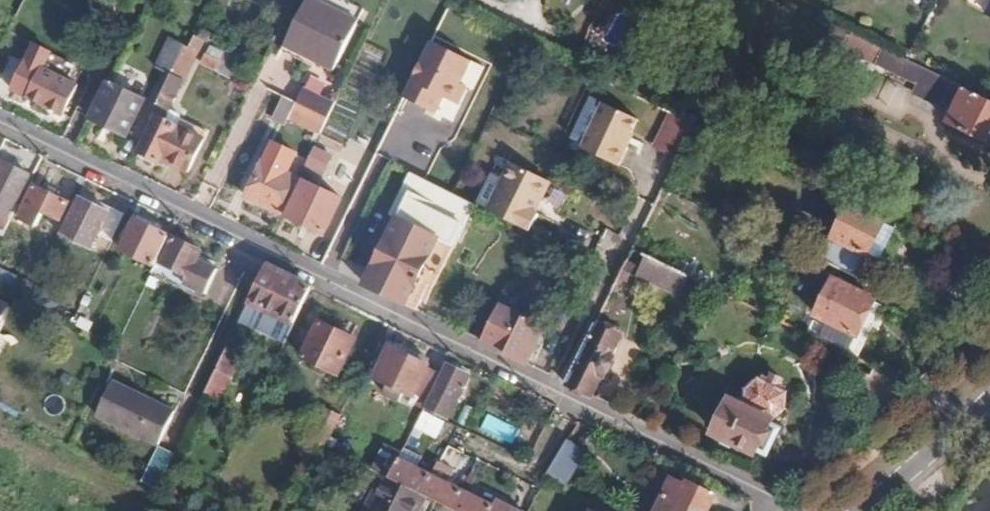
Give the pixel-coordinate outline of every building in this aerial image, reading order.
[(286,47),(335,71),(359,22),(315,0),(308,0),(286,47)] [(829,44),(878,67),(887,50),(837,26),(829,44)] [(188,48),(174,76),(185,82),(205,43),(193,37),(188,48)] [(433,39),(406,95),(439,110),(445,96),(461,102),(469,85),(463,81),(474,59),(433,39)] [(171,40),(158,69),(174,76),(188,48),(171,40)] [(13,93),(30,101),(47,65),(50,57),(34,49),(13,93)] [(208,57),(204,65),(217,71),(221,63),(208,57)] [(474,59),(463,81),(469,85),(475,87),(486,64),(474,59)] [(217,71),(235,80),(239,71),(221,63),(217,71)] [(47,65),(30,101),(64,117),(77,87),(51,74),(54,68),(47,65)] [(174,76),(154,117),(160,119),(142,155),(162,165),(164,160),(178,129),(166,123),(185,82),(174,76)] [(114,86),(97,123),(129,138),(146,101),(114,86)] [(951,127),(989,145),(989,101),(976,94),(968,90),(951,127)] [(596,95),(574,137),(587,142),(608,101),(596,95)] [(282,97),(272,119),(285,125),(295,102),(282,97)] [(641,118),(608,101),(587,142),(585,147),(621,164),(630,147),(626,145),(641,118)] [(232,104),(227,114),(238,119),(243,109),(232,104)] [(296,106),(287,126),(293,128),(295,124),(321,136),(329,119),(296,106)] [(679,160),(696,125),(669,112),(652,147),(679,160)] [(178,129),(164,160),(173,164),(192,124),(183,120),(178,129)] [(192,124),(173,164),(191,174),(210,133),(192,124)] [(362,136),(359,144),(368,148),(372,140),(362,136)] [(318,151),(310,167),(326,175),(334,158),(318,151)] [(515,160),(491,209),(534,230),(543,211),(541,211),(535,209),(541,196),(548,195),(553,185),(551,178),(515,160)] [(266,165),(249,201),(284,216),(301,180),(266,165)] [(358,165),(354,172),(367,178),(371,171),(358,165)] [(0,175),(0,198),(4,200),(2,206),(6,208),(0,222),(0,233),(7,236),(34,180),(4,166),(0,175)] [(417,174),(396,218),(405,221),(373,289),(406,306),(420,311),(424,303),(428,305),(478,204),(417,174)] [(309,184),(292,220),(328,237),(345,201),(309,184)] [(36,188),(21,220),(38,227),(45,214),(61,221),(69,204),(36,188)] [(541,196),(535,209),(541,211),(548,195),(541,196)] [(83,201),(66,237),(96,252),(107,229),(113,216),(83,201)] [(846,204),(821,260),(857,277),(882,221),(846,204)] [(113,216),(107,229),(119,234),(128,216),(116,211),(113,216)] [(141,225),(126,254),(139,261),(157,269),(171,240),(141,225)] [(163,267),(190,280),(186,287),(200,294),(212,270),(198,264),(202,255),(175,242),(163,267)] [(585,262),(583,267),(591,271),(593,266),(585,262)] [(268,267),(242,322),(287,345),(314,289),(291,278),(268,267)] [(9,288),(15,274),(0,268),(0,284),(9,288)] [(212,270),(200,294),(207,297),(218,273),(212,270)] [(18,278),(11,295),(29,304),(37,287),(18,278)] [(834,279),(820,311),(865,332),(877,305),(874,303),(875,299),(876,299),(834,279)] [(74,292),(63,313),(75,319),(86,297),(74,292)] [(0,303),(0,343),(4,336),(17,311),(0,303)] [(808,334),(859,359),(882,307),(877,305),(865,332),(820,311),(808,334)] [(503,306),(485,343),(530,365),(547,330),(529,321),(531,318),(503,306)] [(320,323),(303,360),(340,377),(357,341),(320,323)] [(597,326),(570,384),(596,397),(623,338),(597,326)] [(89,333),(103,340),(106,333),(92,327),(89,333)] [(429,368),(386,347),(383,355),(391,358),(381,381),(391,385),(385,397),(401,404),(406,393),(415,398),(417,395),(428,371),(429,368)] [(226,354),(208,392),(220,397),(240,354),(234,351),(231,357),(226,354)] [(766,367),(751,384),(748,404),(734,399),(717,434),(755,453),(772,418),(788,402),(791,379),(788,377),(790,371),(772,362),(770,368),(766,367)] [(442,378),(431,401),(428,408),(450,419),(470,379),(447,368),(442,378)] [(428,371),(417,395),(431,401),(442,378),(428,371)] [(116,384),(99,418),(159,447),(175,413),(116,384)] [(482,427),(509,441),(516,428),(488,414),(482,427)] [(567,440),(547,475),(568,487),(588,452),(567,440)] [(336,451),(349,457),(352,451),(339,445),(336,451)] [(448,447),(440,466),(449,470),(459,452),(448,447)] [(162,483),(175,455),(159,448),(146,475),(162,483)] [(669,461),(658,456),(655,464),(661,466),(661,464),(667,466),(669,461)] [(401,463),(392,481),(423,496),(432,478),(401,463)] [(369,510),(424,510),(429,499),(423,496),(392,481),(385,477),(369,510)] [(429,499),(453,510),(455,510),(464,493),(432,478),(423,496),(429,499)] [(659,510),(712,510),(717,499),(690,486),(688,490),(673,483),(659,510)] [(499,503),(496,509),(464,493),(455,510),(516,510),(499,503)]
